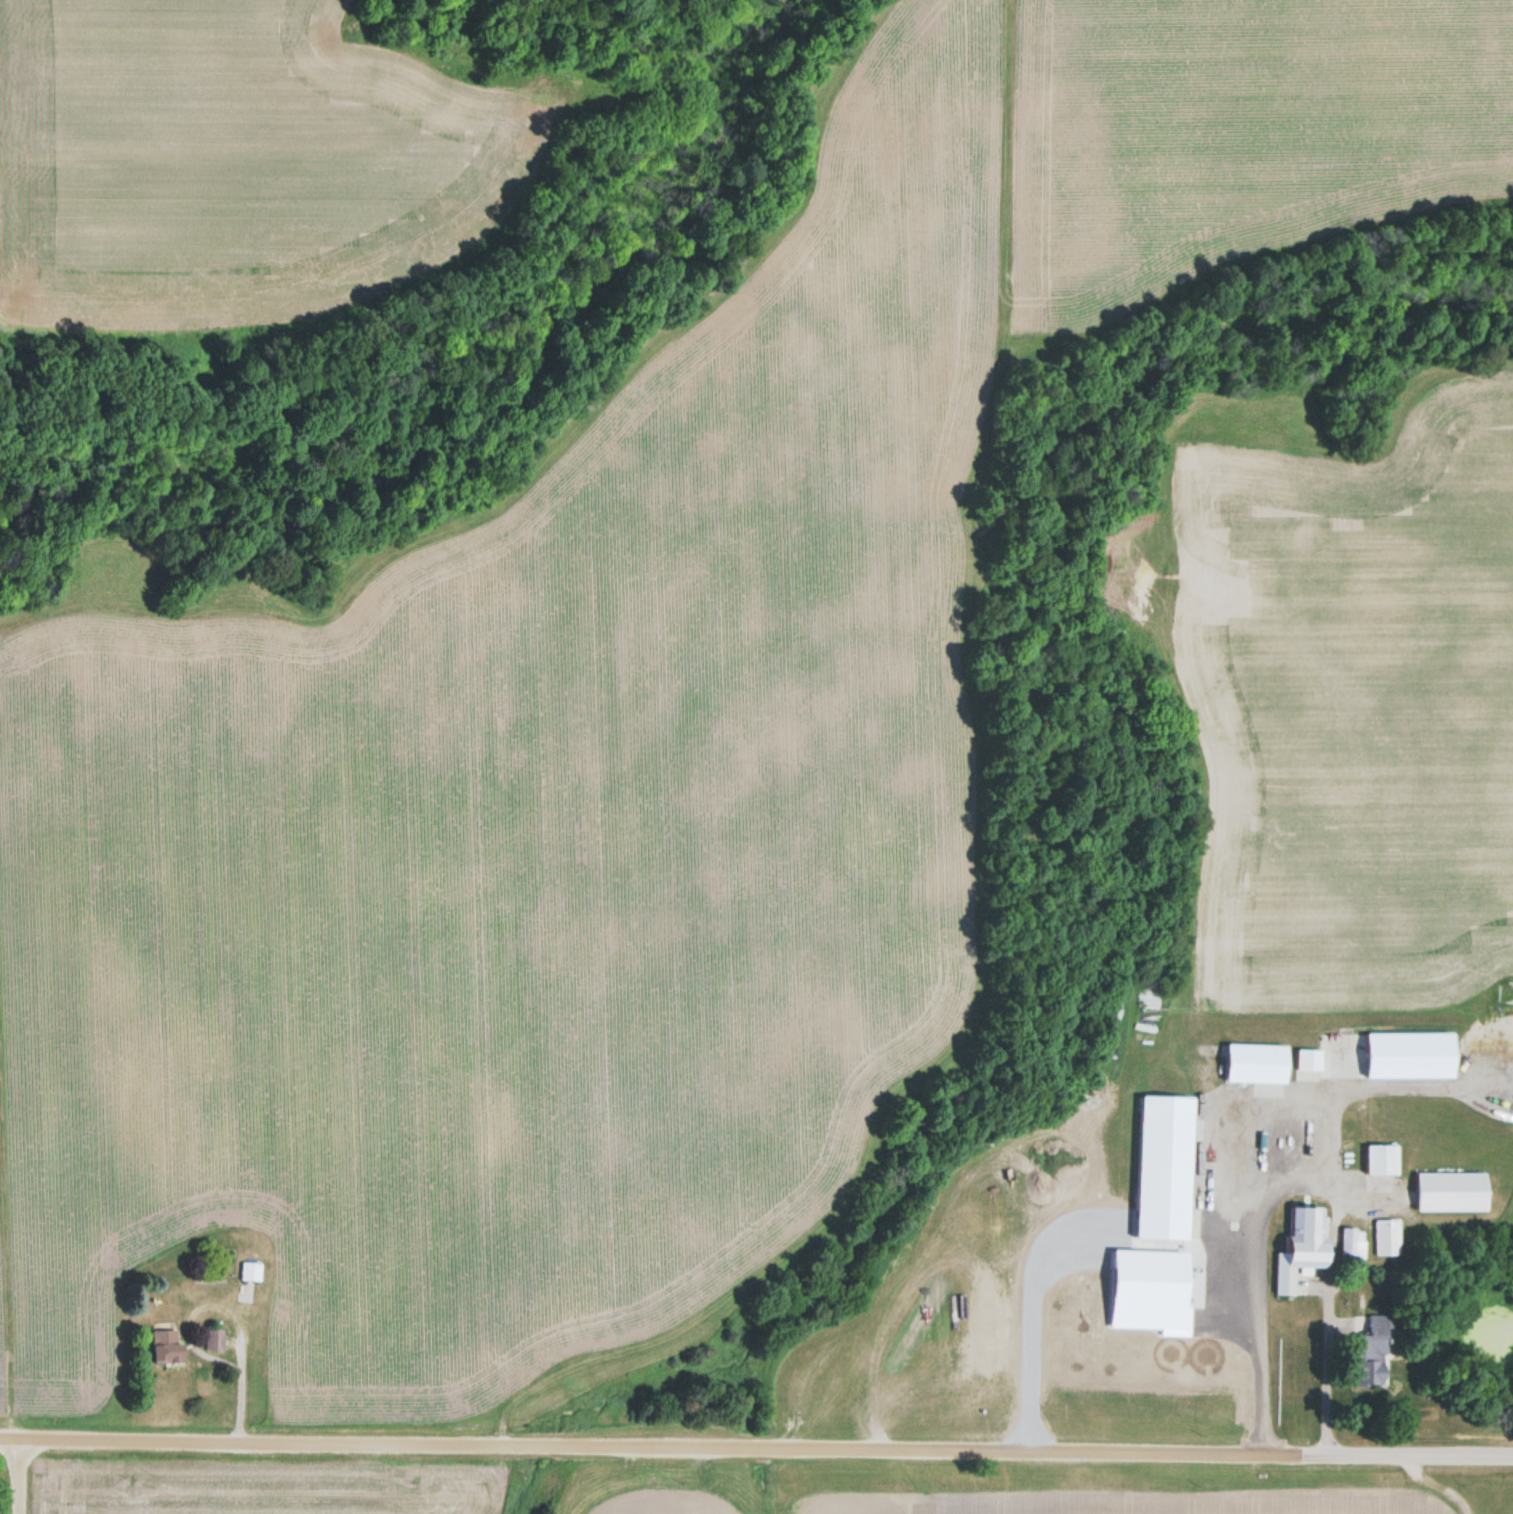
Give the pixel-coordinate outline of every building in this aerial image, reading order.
[(1454,1078),(1454,1035),(1367,1034),(1366,1078),(1454,1078)] [(1137,1238),(1189,1239),(1193,1099),(1140,1098),(1137,1238)] [(1366,1144),(1366,1174),(1397,1174),(1397,1144),(1366,1144)] [(1485,1210),(1485,1172),(1416,1172),(1416,1210),(1485,1210)] [(1290,1253),(1278,1253),(1276,1293),(1287,1293),(1287,1285),(1295,1285),(1296,1266),(1326,1267),(1328,1207),(1291,1205),(1290,1253)] [(1399,1219),(1375,1219),(1375,1255),(1399,1255),(1399,1219)] [(1341,1260),(1364,1260),(1364,1227),(1341,1227),(1341,1260)] [(260,1280),(260,1263),(241,1263),(241,1280),(260,1280)] [(1360,1383),(1386,1384),(1388,1315),(1363,1314),(1360,1383)] [(222,1329),(206,1329),(206,1349),(222,1349),(222,1329)] [(182,1342),(177,1342),(177,1330),(152,1330),(152,1362),(182,1362),(182,1342)]
